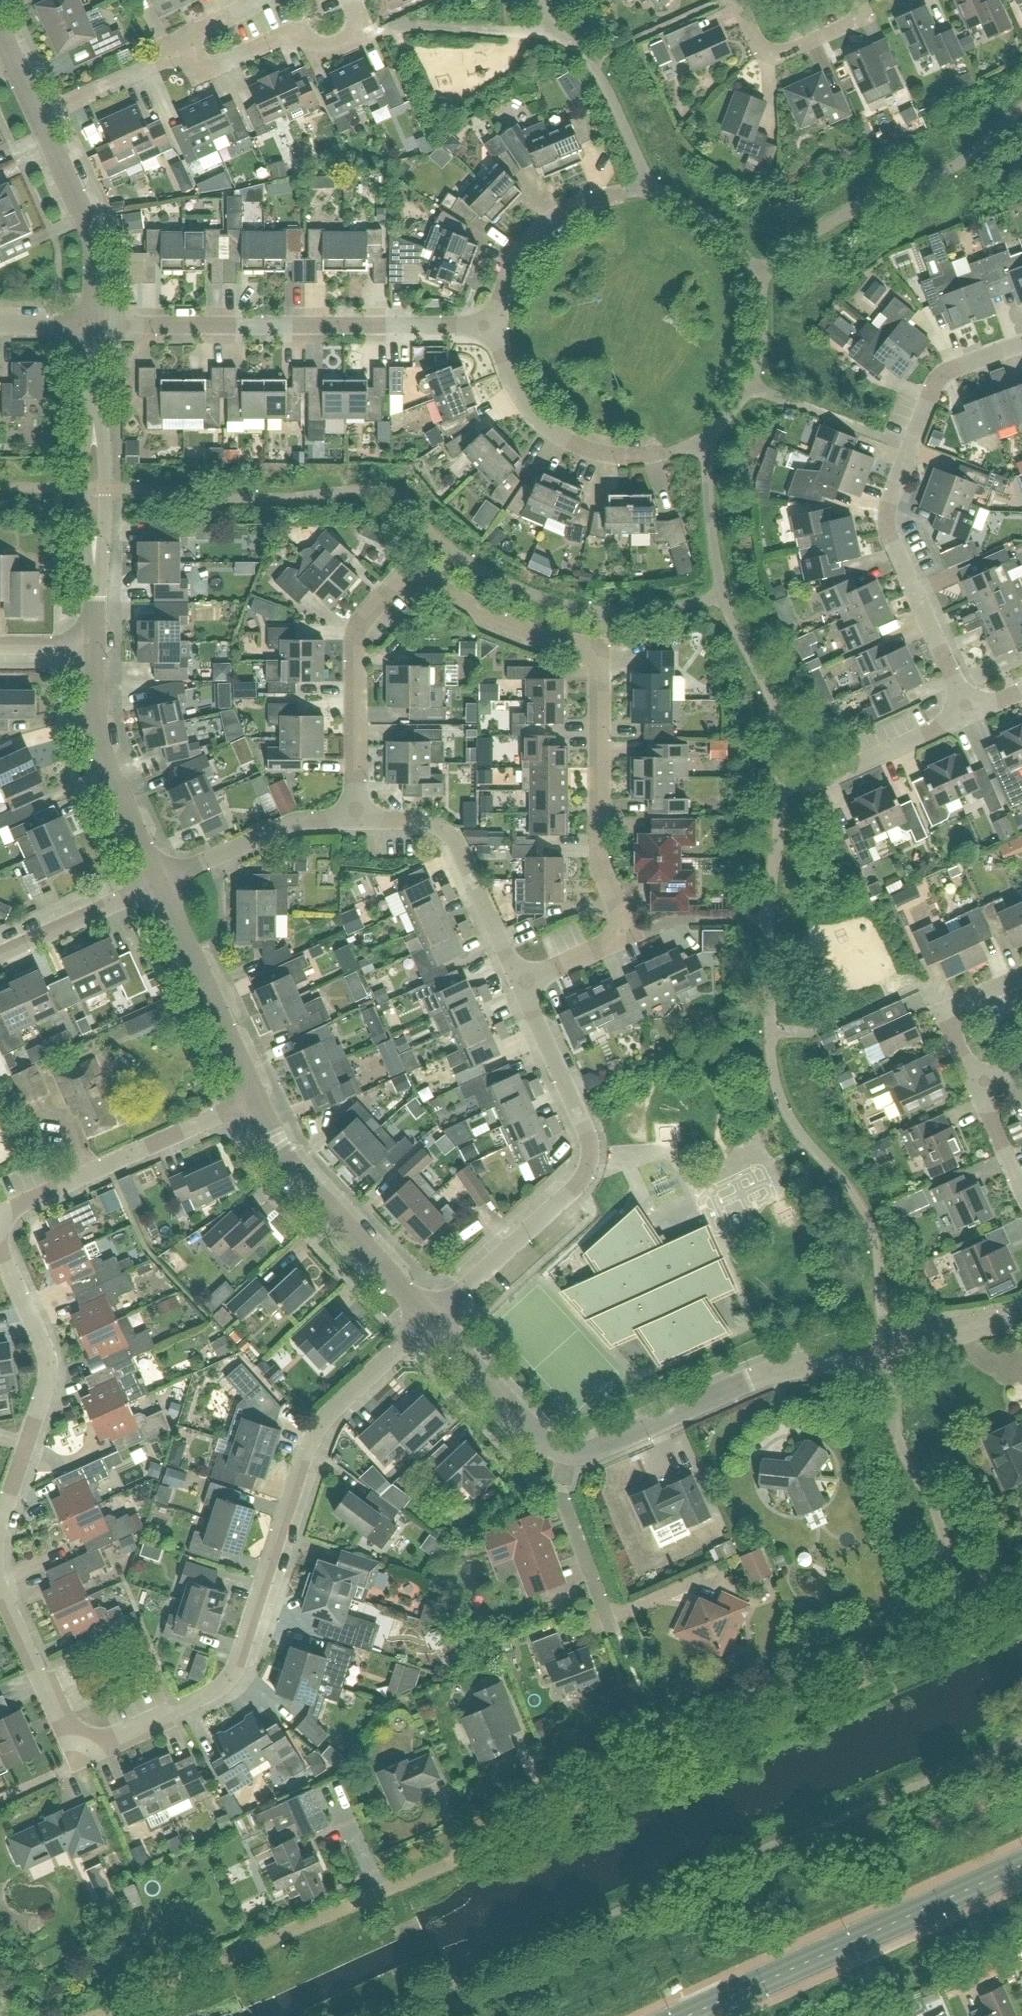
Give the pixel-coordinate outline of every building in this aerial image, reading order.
[(85,14),(79,0),(50,0),(38,6),(39,9),(38,14),(41,22),(45,21),(49,30),(85,14)] [(159,16),(178,7),(175,0),(151,0),(159,16)] [(410,0),(386,0),(390,9),(410,0)] [(659,9),(671,0),(653,0),(659,9)] [(1011,28),(999,1),(988,6),(986,0),(954,0),(967,29),(981,23),(988,38),(1011,28)] [(963,56),(951,30),(938,36),(925,7),(897,19),(915,59),(934,51),(941,66),(963,56)] [(93,30),(85,14),(49,30),(53,38),(49,40),(53,48),(58,50),(59,53),(85,42),(90,43),(97,57),(127,44),(120,29),(112,33),(109,26),(104,24),(93,30)] [(687,59),(693,72),(732,55),(720,27),(697,37),(691,25),(665,37),(677,63),(687,59)] [(846,57),(856,79),(845,83),(851,98),(878,86),(883,98),(904,89),(895,67),(883,72),(872,45),(846,57)] [(348,67),(364,103),(376,98),(381,108),(388,105),(391,110),(405,104),(392,75),(379,81),(368,57),(348,67)] [(322,92),(327,104),(340,133),(352,128),(349,123),(358,119),(353,108),(364,103),(348,67),(328,76),(333,88),(322,92)] [(269,76),(286,114),(297,109),(301,117),(321,109),(311,86),(300,91),(290,70),(279,75),(278,72),(269,76)] [(274,119),(286,114),(269,76),(260,80),(261,83),(250,88),(259,109),(248,114),(259,137),(278,128),(274,119)] [(833,123),(851,115),(841,92),(829,98),(820,77),(789,91),(798,111),(794,113),(801,128),(815,121),(814,117),(827,111),(833,123)] [(736,150),(760,159),(768,136),(755,130),(766,103),(737,92),(723,129),(741,136),(736,150)] [(218,94),(198,104),(214,140),(226,135),(231,145),(250,137),(239,113),(229,118),(218,94)] [(214,140),(198,104),(178,113),(188,136),(177,141),(188,165),(199,160),(219,151),(214,140)] [(119,113),(137,154),(148,149),(152,158),(173,148),(163,125),(150,131),(138,105),(119,113)] [(137,154),(119,113),(100,122),(111,148),(98,154),(109,177),(130,168),(126,159),(137,154)] [(549,135),(564,170),(583,162),(581,157),(585,156),(580,145),(590,140),(586,117),(570,120),(571,125),(549,135)] [(501,135),(510,149),(524,168),(534,164),(539,175),(542,174),(544,178),(564,170),(549,135),(543,122),(521,131),(517,124),(501,135)] [(497,164),(480,182),(508,208),(522,193),(519,190),(521,187),(513,179),(521,171),(507,151),(497,136),(483,145),(497,164)] [(173,159),(159,161),(164,190),(193,185),(190,170),(176,173),(173,159)] [(223,162),(212,163),(214,180),(225,178),(223,162)] [(758,163),(755,172),(767,177),(770,167),(758,163)] [(316,174),(316,194),(330,194),(331,175),(316,174)] [(493,224),(508,208),(480,182),(463,199),(459,197),(450,210),(470,223),(478,214),(487,223),(489,220),(493,224)] [(19,208),(15,200),(18,198),(15,190),(10,188),(8,185),(0,189),(0,217),(19,208)] [(8,261),(2,249),(4,244),(30,232),(28,229),(30,224),(26,216),(23,217),(19,208),(0,217),(0,264),(8,261)] [(424,248),(471,266),(479,246),(474,244),(475,241),(464,237),(468,226),(443,210),(434,224),(424,248)] [(145,211),(127,212),(128,229),(146,228),(145,211)] [(228,258),(224,258),(224,284),(237,284),(237,264),(242,264),(242,271),(265,271),(265,233),(244,233),(244,229),(242,229),(242,211),(228,211),(228,229),(228,258)] [(162,271),(184,271),(184,233),(164,233),(164,229),(147,229),(147,258),(143,258),(143,284),(156,284),(156,264),(162,264),(162,271)] [(204,233),(184,233),(184,271),(206,271),(206,264),(212,264),(212,284),(224,284),(224,258),(221,258),(221,229),(204,229),(204,233)] [(285,233),(265,233),(265,271),(287,271),(287,264),(293,264),(293,283),(305,283),(305,258),(301,258),(302,229),(285,229),(285,233)] [(323,271),(346,271),(346,233),(325,233),(325,229),(309,229),(308,258),(305,258),(305,283),(318,284),(318,264),(323,264),(323,271)] [(366,233),(346,233),(346,271),(368,271),(368,264),(374,264),(374,284),(386,284),(386,259),(382,259),(382,229),(366,229),(366,233)] [(390,235),(390,247),(390,283),(403,283),(403,265),(423,265),(424,260),(432,260),(426,276),(458,287),(459,284),(464,286),(471,266),(424,248),(390,235)] [(988,257),(997,282),(1008,278),(1018,305),(1021,304),(1021,254),(1011,258),(1008,250),(988,257)] [(986,286),(997,282),(988,257),(968,265),(971,272),(957,278),(974,322),(976,322),(976,321),(996,313),(986,286)] [(974,322),(957,278),(943,283),(940,275),(921,282),(930,307),(941,303),(951,330),(971,322),(971,323),(974,322)] [(879,331),(916,360),(917,358),(930,341),(908,323),(915,314),(895,297),(881,314),(888,319),(879,331)] [(825,315),(823,318),(816,326),(870,370),(878,360),(900,378),(914,362),(916,360),(879,331),(868,322),(854,339),(825,315)] [(217,362),(232,361),(231,346),(216,347),(217,362)] [(42,398),(42,364),(15,364),(15,384),(3,384),(3,417),(25,417),(25,398),(42,398)] [(426,376),(427,378),(421,380),(419,385),(422,392),(427,394),(433,392),(435,399),(471,386),(464,366),(459,367),(458,364),(426,376)] [(221,393),(224,393),(224,368),(212,367),(212,387),(206,387),(206,380),(184,380),(184,418),(204,418),(204,428),(221,428),(221,393)] [(346,380),(346,418),(366,418),(366,422),(382,422),(382,398),(386,398),(386,367),(374,367),(374,387),(368,387),(368,380),(346,380)] [(390,395),(391,395),(391,415),(401,412),(401,395),(404,395),(404,368),(390,367),(390,395)] [(1016,424),(1021,422),(1021,385),(1013,388),(1010,380),(1008,381),(1003,367),(997,370),(1002,384),(1004,391),(1016,424)] [(184,418),(184,380),(162,380),(162,387),(156,387),(156,368),(139,368),(139,397),(147,397),(147,430),(164,430),(164,418),(184,418)] [(265,418),(265,380),(242,380),(243,387),(237,387),(237,368),(224,368),(224,393),(228,393),(228,422),(245,422),(245,418),(265,418)] [(301,393),(305,393),(305,368),(293,368),(293,387),(287,387),(287,380),(265,380),(265,418),(285,418),(285,422),(302,422),(301,393)] [(346,418),(346,380),(323,380),(323,387),(318,387),(318,368),(305,368),(305,393),(308,393),(309,422),(309,440),(325,440),(325,418),(346,418)] [(1002,384),(997,370),(990,373),(995,386),(1002,384)] [(1004,391),(1002,384),(995,386),(993,387),(996,394),(985,398),(997,431),(1016,424),(1004,391)] [(479,405),(471,386),(435,399),(444,422),(440,425),(448,438),(468,425),(473,424),(469,413),(475,410),(474,407),(479,405)] [(1003,446),(997,431),(985,398),(965,405),(967,411),(956,415),(966,443),(976,439),(978,443),(992,451),(1003,446)] [(824,462),(867,478),(874,458),(848,448),(852,438),(857,440),(857,439),(821,425),(809,457),(824,462)] [(480,470),(508,443),(493,428),(489,431),(487,429),(478,437),(470,429),(445,445),(454,459),(463,452),(480,470)] [(522,458),(508,443),(480,470),(497,487),(491,497),(504,506),(520,481),(512,473),(521,464),(519,462),(522,458)] [(867,478),(824,462),(821,471),(797,469),(787,495),(821,501),(822,496),(834,501),(834,500),(829,498),(833,487),(860,497),(867,478)] [(935,468),(927,488),(970,504),(971,503),(974,494),(982,495),(985,487),(1003,494),(1009,479),(990,472),(989,476),(960,465),(960,466),(966,468),(962,478),(935,468)] [(539,476),(536,483),(525,478),(523,484),(507,508),(520,517),(521,516),(544,526),(548,517),(549,517),(564,481),(544,473),(542,478),(539,476)] [(1009,479),(1013,488),(1021,484),(1021,475),(1009,479)] [(582,542),(583,534),(586,534),(590,511),(580,507),(585,496),(581,494),(583,490),(564,481),(549,517),(566,524),(565,534),(569,540),(582,542)] [(920,508),(944,516),(940,527),(937,526),(937,527),(966,538),(970,539),(975,527),(981,529),(989,511),(971,503),(970,504),(927,488),(920,508)] [(630,533),(630,495),(609,495),(609,500),(606,500),(606,512),(594,512),(590,535),(605,538),(606,533),(630,533)] [(651,495),(630,495),(630,533),(654,533),(658,542),(668,542),(670,548),(688,543),(680,517),(669,521),(655,521),(655,499),(652,499),(651,495)] [(852,516),(833,520),(830,507),(790,516),(798,549),(856,536),(852,516)] [(189,524),(155,524),(155,542),(139,542),(139,562),(180,563),(180,545),(189,545),(189,524)] [(359,577),(346,565),(354,556),(326,531),(312,547),(306,549),(301,553),(304,557),(304,556),(345,593),(359,577)] [(861,557),(856,536),(798,549),(805,582),(846,573),(843,561),(861,557)] [(1014,558),(1010,560),(1005,549),(977,561),(978,562),(983,560),(988,570),(961,582),(970,601),(1012,582),(1011,581),(1007,571),(1018,566),(1014,558)] [(7,600),(7,615),(28,615),(28,617),(40,617),(40,605),(39,605),(39,573),(17,573),(17,556),(0,556),(0,600),(7,600)] [(289,567),(287,568),(275,582),(298,603),(310,590),(331,608),(345,593),(304,556),(304,557),(301,570),(289,567)] [(180,563),(139,562),(139,583),(155,584),(155,601),(189,600),(189,580),(180,580),(180,563)] [(876,580),(859,588),(854,577),(818,593),(827,614),(839,608),(844,618),(885,599),(876,580)] [(1019,600),(1021,599),(1021,585),(1019,578),(1011,581),(1012,582),(970,601),(975,599),(980,610),(961,619),(965,626),(1020,601),(1019,600)] [(850,651),(878,639),(881,637),(876,626),(894,618),(885,599),(844,618),(843,618),(848,627),(841,633),(850,651)] [(1021,622),(1021,605),(1020,601),(965,626),(968,633),(982,626),(987,638),(1021,622)] [(139,641),(180,642),(180,624),(189,624),(189,604),(155,604),(155,621),(139,621),(139,641)] [(987,638),(995,657),(1015,648),(1021,660),(1021,659),(1021,622),(987,638)] [(269,660),(269,661),(324,661),(324,640),(296,640),(296,628),(269,628),(269,649),(281,649),(281,660),(269,660)] [(180,642),(139,641),(139,662),(155,662),(155,679),(189,679),(189,659),(180,659),(180,642)] [(862,689),(873,684),(914,665),(906,646),(888,654),(884,642),(880,644),(852,657),(860,675),(862,689)] [(649,651),(649,667),(649,674),(632,674),(632,700),(673,700),(685,700),(685,679),(681,675),(674,675),(674,651),(649,651)] [(388,687),(430,687),(446,687),(446,665),(443,665),(443,654),(415,654),(415,666),(388,666),(388,687)] [(324,661),(269,661),(281,661),(281,681),(269,681),(269,694),(296,694),(296,682),(324,682),(324,661)] [(459,680),(459,662),(447,662),(446,680),(459,680)] [(914,665),(873,684),(862,689),(871,698),(873,704),(862,709),(868,722),(907,704),(906,704),(902,694),(923,684),(914,665)] [(537,667),(508,667),(508,679),(526,680),(526,701),(564,701),(564,679),(537,679),(537,667)] [(144,729),(184,720),(180,703),(188,701),(184,683),(176,683),(151,688),(155,705),(139,708),(144,729)] [(430,707),(430,687),(388,687),(388,707),(415,708),(415,720),(447,720),(447,707),(430,707)] [(9,731),(9,717),(35,717),(35,692),(0,692),(0,731),(9,731)] [(673,700),(632,700),(632,722),(649,722),(649,738),(645,738),(645,739),(674,739),(674,722),(673,722),(673,700)] [(564,701),(526,701),(526,714),(513,714),(513,735),(537,735),(537,723),(564,724),(564,701)] [(281,725),(281,737),(324,737),(324,716),(296,716),(296,704),(269,704),(269,725),(281,725)] [(184,720),(144,729),(148,749),(164,746),(167,762),(192,757),(202,752),(199,743),(189,745),(184,720)] [(1021,775),(1019,771),(1021,769),(1021,744),(1015,727),(1002,733),(1003,735),(994,739),(1006,765),(995,771),(1010,806),(1021,800),(1021,777),(1021,775)] [(388,742),(388,763),(430,763),(430,742),(443,742),(443,730),(415,730),(415,742),(388,742)] [(530,767),(530,768),(568,768),(568,746),(555,746),(555,736),(523,736),(523,767),(530,767)] [(324,758),(324,737),(281,737),(281,747),(269,747),(269,771),(303,771),(303,758),(324,758)] [(38,771),(28,748),(10,756),(4,744),(0,746),(0,786),(1,788),(3,787),(3,786),(38,771)] [(632,778),(674,778),(674,776),(687,776),(687,745),(652,745),(652,757),(632,757),(632,778)] [(954,755),(942,760),(959,798),(971,792),(973,797),(980,799),(984,797),(991,813),(1002,808),(987,774),(976,779),(964,753),(955,757),(954,755)] [(177,810),(214,793),(207,777),(215,774),(206,755),(176,769),(183,784),(168,791),(177,810)] [(946,803),(959,798),(942,760),(929,766),(930,768),(921,772),(933,798),(922,803),(932,826),(944,821),(948,819),(950,812),(946,803)] [(388,784),(404,784),(404,796),(415,795),(415,796),(443,796),(443,773),(430,773),(430,763),(388,763),(388,784)] [(530,768),(530,790),(568,790),(568,768),(530,768)] [(3,787),(13,809),(0,815),(0,829),(29,817),(23,805),(48,793),(38,771),(3,786),(3,787)] [(282,811),(300,804),(289,776),(271,783),(282,811)] [(652,813),(659,813),(687,813),(687,798),(674,798),(674,778),(632,778),(632,799),(652,799),(652,813)] [(881,787),(869,793),(886,831),(898,825),(900,830),(907,832),(911,830),(916,842),(928,837),(914,807),(903,812),(891,786),(882,790),(881,787)] [(262,794),(270,810),(279,805),(271,789),(262,794)] [(530,790),(530,812),(568,813),(568,790),(530,790)] [(230,827),(214,793),(177,810),(185,829),(200,822),(207,837),(230,827)] [(886,831),(869,793),(856,799),(857,801),(848,805),(860,831),(849,836),(862,866),(874,861),(869,849),(873,847),(875,841),(873,836),(886,831)] [(568,813),(530,812),(530,835),(568,835),(568,813)] [(27,859),(73,838),(63,816),(40,827),(36,818),(10,830),(15,840),(18,839),(26,859),(27,859)] [(652,820),(652,821),(652,835),(639,834),(639,844),(636,844),(636,858),(681,858),(681,845),(695,845),(695,820),(652,820)] [(488,843),(488,830),(464,830),(471,843),(488,843)] [(83,861),(73,838),(27,859),(26,859),(22,861),(29,874),(23,877),(33,899),(44,894),(38,881),(83,861)] [(526,879),(564,880),(564,857),(537,857),(537,845),(513,845),(513,858),(526,858),(526,879)] [(278,866),(289,866),(288,856),(278,856),(278,866)] [(639,881),(652,881),(652,910),(683,910),(683,896),(695,896),(695,871),(681,871),(681,858),(636,858),(636,872),(639,872),(639,881)] [(271,890),(251,890),(251,886),(235,886),(235,905),(239,905),(239,915),(276,915),(276,914),(288,914),(288,886),(299,886),(299,874),(271,874),(271,890)] [(404,913),(439,897),(430,878),(410,887),(405,876),(390,883),(391,884),(394,882),(398,891),(395,893),(404,913)] [(513,914),(537,914),(537,902),(564,902),(564,880),(526,879),(526,891),(513,891),(513,914)] [(441,887),(445,895),(453,891),(450,883),(441,887)] [(453,891),(445,895),(448,902),(457,898),(453,891)] [(416,930),(447,916),(439,897),(404,913),(409,925),(413,923),(416,930)] [(1021,944),(1021,903),(1008,909),(1002,898),(981,907),(992,932),(1004,926),(1014,947),(1021,944)] [(951,934),(967,969),(987,959),(976,935),(989,929),(979,907),(957,917),(962,929),(951,934)] [(360,910),(351,915),(358,929),(367,924),(360,910)] [(239,915),(239,924),(235,924),(235,943),(251,943),(251,939),(263,939),(263,956),(262,957),(267,968),(293,956),(288,945),(275,951),(275,939),(276,939),(276,915),(239,915)] [(424,948),(455,934),(447,916),(416,930),(419,937),(424,948)] [(458,924),(461,932),(470,928),(466,920),(458,924)] [(946,978),(967,969),(951,934),(940,939),(933,924),(912,933),(924,958),(935,953),(946,978)] [(470,928),(461,932),(465,939),(473,936),(470,928)] [(703,930),(703,946),(727,945),(727,930),(703,930)] [(449,974),(444,963),(464,954),(455,934),(424,948),(412,954),(425,984),(449,974)] [(87,948),(106,991),(121,984),(128,999),(148,990),(140,971),(128,976),(111,938),(87,948)] [(70,974),(59,980),(71,1007),(106,991),(87,948),(63,959),(70,974)] [(668,952),(656,957),(674,995),(708,979),(697,954),(684,960),(678,948),(669,952),(668,952)] [(263,1006),(265,1010),(299,995),(295,985),(308,979),(304,969),(310,966),(305,955),(275,968),(280,979),(256,990),(257,992),(253,994),(259,1008),(263,1006)] [(674,995),(656,957),(645,962),(645,963),(636,967),(644,985),(632,990),(641,1010),(674,995)] [(35,1023),(71,1007),(59,980),(48,985),(40,970),(16,981),(35,1023)] [(610,1033),(632,1024),(645,1018),(631,989),(619,994),(612,978),(590,988),(606,1025),(610,1033)] [(441,1014),(475,998),(467,979),(432,994),(432,996),(436,994),(439,1000),(435,1002),(441,1014)] [(35,1023),(16,981),(0,988),(0,1009),(9,1030),(0,1034),(0,1039),(7,1054),(27,1045),(20,1030),(35,1023)] [(478,988),(481,995),(490,991),(486,984),(478,988)] [(567,998),(572,1008),(559,1014),(575,1049),(588,1043),(584,1034),(606,1025),(590,988),(567,998)] [(493,999),(490,991),(481,995),(485,1003),(493,999)] [(304,1031),(326,1021),(332,1018),(322,996),(304,1004),(299,995),(265,1010),(266,1013),(262,1015),(269,1031),(273,1029),(274,1031),(299,1020),(304,1031)] [(450,1024),(453,1031),(484,1017),(475,998),(441,1014),(446,1025),(450,1024)] [(849,1043),(860,1038),(865,1049),(879,1042),(885,1055),(921,1038),(910,1013),(887,1024),(882,1011),(842,1029),(849,1043)] [(484,1017),(453,1031),(456,1037),(452,1039),(457,1050),(458,1051),(492,1035),(484,1017)] [(498,1032),(507,1029),(503,1021),(495,1025),(498,1032)] [(286,1057),(296,1079),(331,1064),(325,1053),(338,1047),(328,1024),(305,1034),(311,1046),(286,1057)] [(507,1029),(498,1032),(502,1040),(510,1036),(507,1029)] [(487,1074),(482,1063),(501,1054),(492,1035),(458,1051),(457,1050),(446,1055),(455,1075),(460,1086),(487,1074)] [(387,1046),(395,1072),(420,1065),(413,1039),(387,1046)] [(384,1052),(355,1064),(364,1087),(393,1075),(384,1052)] [(347,1057),(331,1064),(296,1079),(306,1100),(311,1098),(318,1112),(363,1092),(347,1057)] [(69,1105),(75,1102),(89,1136),(116,1124),(112,1115),(116,1113),(108,1094),(110,1094),(95,1059),(56,1076),(69,1105)] [(900,1115),(906,1113),(906,1114),(947,1096),(935,1069),(922,1075),(916,1060),(857,1086),(860,1091),(863,1092),(868,1090),(872,1099),(889,1091),(900,1115)] [(13,1075),(26,1104),(48,1094),(35,1065),(13,1075)] [(492,1107),(492,1108),(541,1086),(538,1078),(523,1085),(518,1073),(498,1082),(493,1071),(487,1074),(460,1086),(465,1098),(475,1093),(483,1111),(492,1107)] [(408,1074),(399,1080),(410,1097),(419,1090),(408,1074)] [(121,1093),(134,1087),(130,1077),(117,1082),(121,1093)] [(501,1118),(504,1125),(535,1111),(530,1100),(545,1093),(541,1086),(492,1108),(497,1120),(501,1118)] [(330,1149),(342,1162),(381,1126),(358,1101),(340,1117),(348,1126),(330,1143),(331,1145),(330,1149)] [(504,1133),(509,1145),(558,1123),(554,1115),(540,1122),(535,1111),(504,1125),(507,1131),(504,1133)] [(958,1166),(953,1155),(963,1150),(952,1126),(930,1136),(924,1122),(929,1120),(928,1119),(900,1132),(912,1158),(920,1154),(931,1178),(958,1166)] [(558,1123),(509,1145),(514,1157),(518,1155),(521,1161),(517,1163),(517,1164),(552,1149),(547,1137),(552,1134),(552,1135),(553,1134),(554,1136),(562,1132),(558,1123)] [(355,1177),(360,1176),(361,1178),(385,1156),(393,1164),(414,1145),(406,1136),(397,1144),(381,1126),(342,1162),(355,1177)] [(385,1203),(403,1223),(428,1200),(436,1192),(419,1172),(433,1159),(423,1148),(399,1171),(408,1181),(385,1203)] [(197,1167),(170,1179),(180,1201),(190,1197),(196,1212),(217,1202),(215,1198),(236,1189),(234,1186),(237,1185),(232,1173),(229,1175),(223,1161),(199,1171),(197,1167)] [(468,1166),(457,1173),(480,1206),(491,1198),(468,1166)] [(932,1188),(938,1202),(944,1199),(957,1228),(975,1221),(976,1224),(993,1216),(978,1183),(968,1187),(962,1175),(932,1188)] [(114,1183),(97,1192),(110,1219),(128,1211),(114,1183)] [(47,1262),(48,1263),(85,1247),(84,1246),(79,1234),(85,1231),(87,1226),(88,1225),(99,1220),(90,1200),(46,1220),(46,1221),(47,1220),(52,1231),(47,1234),(49,1238),(39,1243),(48,1262),(47,1262)] [(428,1200),(403,1223),(421,1243),(445,1221),(448,1223),(457,1214),(448,1204),(439,1212),(428,1200)] [(635,1208),(587,1252),(592,1260),(594,1258),(597,1263),(591,1267),(597,1276),(564,1291),(611,1343),(635,1332),(643,1344),(649,1340),(656,1350),(653,1351),(660,1361),(726,1331),(719,1322),(717,1323),(710,1312),(716,1308),(709,1299),(733,1288),(705,1227),(669,1243),(663,1234),(653,1241),(641,1224),(644,1221),(635,1208)] [(204,1239),(213,1248),(221,1257),(233,1246),(243,1257),(273,1230),(254,1210),(238,1224),(230,1215),(204,1239)] [(92,1255),(104,1250),(99,1237),(87,1241),(92,1255)] [(1016,1285),(1010,1272),(1017,1269),(1006,1245),(993,1251),(987,1238),(961,1250),(978,1286),(984,1284),(990,1297),(1016,1285)] [(70,1283),(75,1295),(123,1273),(115,1256),(103,1261),(102,1259),(96,1257),(90,1259),(85,1248),(85,1247),(48,1263),(48,1264),(57,1283),(67,1279),(69,1284),(70,1283)] [(165,1257),(178,1270),(185,1263),(173,1250),(165,1257)] [(923,1263),(930,1278),(938,1275),(931,1260),(923,1263)] [(141,1275),(152,1270),(148,1262),(138,1266),(141,1275)] [(227,1306),(240,1320),(261,1301),(272,1312),(280,1305),(289,1314),(316,1289),(297,1268),(271,1293),(257,1278),(227,1306)] [(80,1335),(80,1336),(117,1320),(117,1319),(112,1307),(118,1304),(120,1299),(119,1296),(135,1289),(127,1271),(123,1273),(75,1295),(80,1306),(82,1311),(72,1316),(80,1335)] [(181,1305),(176,1294),(156,1304),(161,1314),(181,1305)] [(321,1312),(293,1338),(307,1352),(315,1344),(332,1362),(353,1342),(356,1345),(368,1334),(357,1321),(354,1324),(344,1313),(330,1325),(320,1314),(322,1313),(321,1312)] [(117,1320),(80,1336),(81,1337),(90,1356),(100,1352),(102,1357),(103,1356),(108,1367),(108,1368),(133,1356),(133,1357),(156,1347),(148,1329),(136,1334),(127,1314),(117,1319),(117,1320)] [(11,1390),(8,1373),(14,1372),(9,1343),(0,1344),(0,1394),(11,1390)] [(90,1418),(91,1419),(128,1403),(128,1402),(149,1392),(133,1357),(133,1356),(108,1368),(108,1367),(86,1377),(91,1389),(90,1389),(92,1394),(82,1399),(91,1418),(90,1418)] [(234,1418),(242,1420),(235,1442),(273,1455),(281,1430),(270,1426),(273,1415),(282,1407),(261,1383),(239,1403),(234,1418)] [(433,1444),(427,1438),(447,1419),(439,1411),(439,1410),(434,1404),(433,1405),(425,1396),(412,1408),(409,1405),(400,1413),(395,1407),(361,1438),(380,1459),(400,1440),(418,1459),(433,1444)] [(178,1416),(181,1405),(174,1402),(170,1414),(178,1416)] [(129,1404),(128,1403),(91,1419),(91,1420),(92,1420),(100,1439),(110,1435),(113,1440),(114,1439),(119,1451),(171,1428),(163,1410),(146,1417),(145,1415),(140,1413),(133,1415),(128,1404),(129,1404)] [(983,1438),(993,1461),(998,1459),(1010,1485),(1021,1479),(1021,1424),(1016,1427),(1015,1423),(983,1438)] [(786,1461),(764,1458),(760,1463),(759,1481),(761,1486),(788,1489),(799,1514),(804,1514),(821,1507),(824,1502),(813,1477),(829,1456),(827,1451),(812,1440),(806,1439),(793,1458),(792,1460),(788,1461),(786,1461)] [(266,1477),(273,1455),(235,1442),(231,1455),(220,1452),(211,1477),(235,1484),(239,1469),(266,1477)] [(495,1477),(483,1464),(486,1462),(467,1442),(451,1457),(442,1446),(419,1467),(429,1477),(438,1469),(456,1489),(464,1481),(475,1493),(474,1495),(474,1496),(495,1477)] [(61,1520),(61,1521),(98,1504),(98,1503),(92,1491),(99,1489),(101,1483),(99,1480),(111,1475),(103,1457),(56,1479),(61,1491),(60,1491),(63,1496),(52,1500),(61,1520)] [(163,1464),(152,1460),(148,1474),(159,1478),(163,1464)] [(633,1495),(631,1496),(644,1526),(671,1514),(672,1517),(675,1518),(678,1518),(683,1516),(687,1526),(710,1516),(692,1475),(669,1485),(670,1489),(662,1493),(658,1483),(657,1484),(659,1490),(653,1493),(651,1487),(644,1490),(642,1488),(634,1492),(633,1495)] [(216,1506),(211,1520),(248,1532),(256,1509),(230,1501),(234,1489),(211,1482),(204,1503),(216,1506)] [(384,1499),(400,1510),(408,1499),(393,1487),(384,1499)] [(400,1510),(384,1499),(379,1495),(371,1506),(350,1491),(335,1512),(382,1547),(397,1526),(391,1522),(400,1510)] [(99,1505),(98,1504),(61,1521),(62,1522),(71,1541),(81,1536),(83,1541),(84,1541),(89,1551),(89,1552),(98,1548),(99,1548),(137,1531),(129,1513),(117,1519),(114,1512),(104,1517),(98,1505),(99,1505)] [(530,1594),(559,1583),(564,1581),(539,1513),(505,1526),(505,1528),(485,1536),(493,1556),(513,1548),(530,1594)] [(241,1554),(248,1532),(211,1520),(207,1534),(196,1530),(189,1551),(212,1558),(215,1546),(241,1554)] [(51,1612),(52,1613),(89,1596),(89,1595),(88,1595),(83,1583),(93,1579),(90,1572),(106,1565),(99,1548),(98,1548),(89,1552),(89,1551),(46,1571),(52,1582),(51,1583),(53,1588),(43,1592),(52,1612),(51,1612)] [(772,1573),(761,1548),(742,1556),(753,1582),(772,1573)] [(380,1561),(352,1552),(343,1549),(338,1566),(319,1560),(315,1574),(310,1572),(306,1584),(351,1598),(351,1597),(365,1602),(369,1587),(371,1588),(380,1561)] [(183,1600),(222,1613),(229,1593),(213,1588),(219,1572),(187,1562),(180,1581),(188,1584),(183,1600)] [(351,1598),(306,1584),(303,1596),(307,1597),(303,1611),(330,1620),(325,1636),(372,1651),(380,1624),(346,1613),(351,1598)] [(738,1630),(750,1605),(722,1592),(716,1605),(710,1602),(710,1603),(700,1598),(694,1611),(686,1608),(678,1625),(682,1626),(684,1632),(682,1636),(699,1644),(708,1648),(714,1646),(716,1646),(716,1647),(717,1648),(719,1647),(720,1646),(719,1644),(721,1644),(721,1643),(727,1641),(729,1636),(730,1635),(734,1638),(738,1629),(738,1630)] [(90,1597),(89,1596),(52,1613),(52,1614),(53,1614),(61,1633),(71,1628),(74,1633),(75,1633),(80,1644),(127,1623),(119,1605),(107,1611),(106,1608),(101,1606),(94,1609),(89,1597),(90,1597)] [(216,1633),(222,1613),(183,1600),(178,1617),(170,1614),(164,1634),(196,1644),(201,1628),(216,1633)] [(547,1663),(558,1694),(580,1686),(582,1691),(602,1684),(588,1647),(566,1655),(558,1632),(532,1642),(541,1665),(547,1663)] [(292,1646),(284,1669),(343,1688),(346,1678),(355,1650),(328,1641),(324,1656),(292,1646)] [(339,1701),(343,1688),(284,1669),(277,1692),(311,1704),(308,1715),(297,1727),(318,1745),(328,1734),(317,1723),(325,1697),(339,1701)] [(482,1709),(462,1718),(481,1761),(500,1753),(500,1752),(514,1746),(501,1716),(513,1711),(500,1682),(475,1693),(482,1709)] [(41,1752),(21,1710),(0,1720),(0,1754),(6,1768),(41,1752)] [(234,1724),(258,1763),(268,1757),(274,1766),(296,1753),(276,1720),(275,1720),(281,1730),(270,1737),(255,1712),(254,1712),(254,1713),(247,1717),(246,1721),(245,1721),(236,1726),(235,1724),(234,1724)] [(223,1752),(212,1759),(211,1759),(231,1792),(254,1779),(248,1770),(258,1763),(234,1724),(234,1725),(235,1727),(225,1733),(221,1732),(215,1736),(214,1736),(213,1737),(223,1752)] [(394,1808),(394,1809),(422,1797),(417,1785),(422,1783),(423,1785),(440,1777),(430,1754),(408,1764),(406,1760),(378,1772),(388,1793),(391,1792),(397,1807),(394,1808)] [(148,1762),(147,1762),(167,1807),(168,1806),(167,1804),(188,1795),(189,1797),(206,1789),(191,1756),(190,1756),(193,1763),(184,1768),(183,1766),(182,1764),(177,1763),(175,1764),(172,1757),(166,1755),(148,1763),(148,1762)] [(323,1758),(302,1770),(310,1784),(331,1772),(323,1758)] [(167,1807),(147,1762),(146,1762),(147,1763),(129,1771),(127,1777),(130,1784),(128,1785),(126,1789),(127,1791),(127,1792),(127,1793),(117,1798),(114,1790),(113,1791),(128,1824),(146,1816),(145,1814),(166,1805),(167,1807)] [(251,1811),(280,1794),(270,1777),(241,1793),(251,1811)] [(313,1789),(256,1814),(260,1824),(290,1810),(302,1836),(328,1824),(313,1789)] [(74,1857),(103,1843),(100,1835),(102,1834),(91,1811),(89,1812),(86,1804),(63,1814),(62,1811),(47,1817),(49,1820),(11,1838),(14,1844),(10,1845),(18,1864),(48,1850),(50,1856),(69,1847),(74,1857)] [(316,1871),(320,1869),(323,1868),(315,1849),(303,1854),(296,1836),(271,1847),(277,1860),(268,1864),(269,1867),(278,1888),(285,1885),(291,1898),(304,1893),(307,1900),(325,1891),(316,1871)] [(1013,2009),(1002,1986),(982,1995),(991,2013),(985,2015),(1002,2015),(1001,2014),(1013,2009)]
